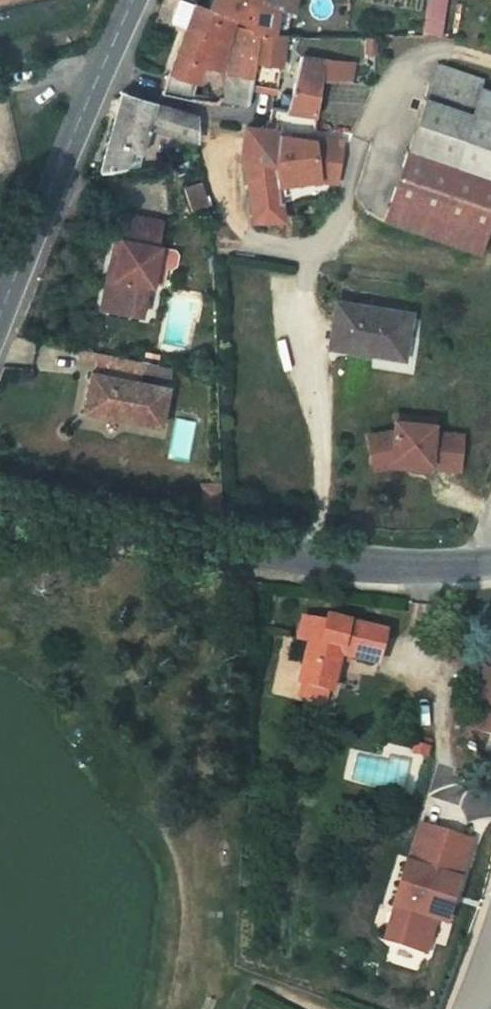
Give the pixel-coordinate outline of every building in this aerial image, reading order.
[(220,61),(234,9),(215,1),(211,0),(194,0),(173,67),(168,82),(195,89),(204,58),(220,61)] [(215,1),(234,9),(240,12),(268,24),(278,25),(285,0),(215,0),(215,1)] [(426,28),(441,29),(444,0),(428,0),(426,28)] [(268,24),(240,12),(225,84),(253,91),(258,68),(268,24)] [(258,68),(279,72),(282,53),(287,26),(278,25),(268,24),(258,68)] [(274,96),(317,104),(324,66),(318,65),(318,47),(320,26),(287,26),(282,53),(299,57),(295,76),(279,72),(274,96)] [(490,198),(490,111),(473,104),(481,81),(484,73),(437,55),(393,182),(484,217),(490,198)] [(473,104),(490,111),(490,85),(481,81),(473,104)] [(149,117),(200,133),(206,105),(127,89),(119,112),(103,166),(133,161),(149,117)] [(280,207),(282,161),(284,123),(270,119),(245,114),(237,151),(254,157),(251,206),(280,207)] [(320,127),(284,123),(282,161),(322,163),(322,168),(342,172),(350,133),(320,127)] [(384,208),(475,241),(484,217),(393,182),(384,208)] [(116,238),(130,242),(120,309),(151,313),(166,218),(121,210),(116,238)] [(106,307),(120,309),(130,242),(116,238),(106,307)] [(361,344),(362,336),(398,342),(403,306),(329,295),(324,336),(361,344)] [(66,341),(63,356),(92,361),(94,344),(66,341)] [(126,349),(94,344),(92,361),(90,369),(78,367),(73,404),(147,415),(152,380),(125,374),(126,349)] [(439,413),(401,407),(398,424),(392,423),(376,424),(374,448),(394,447),(393,451),(412,454),(411,460),(431,463),(431,460),(460,465),(466,431),(437,426),(439,413)] [(374,454),(411,460),(412,454),(393,451),(394,447),(374,448),(374,454)] [(219,474),(201,471),(196,495),(220,499),(219,474)] [(355,622),(330,616),(328,624),(302,618),(297,638),(309,641),(340,648),(342,654),(348,655),(355,622)] [(355,622),(348,655),(380,662),(388,629),(355,622)] [(342,654),(340,648),(309,641),(296,696),(330,704),(342,654)] [(458,727),(483,735),(479,750),(490,754),(490,672),(475,668),(458,727)] [(415,869),(427,832),(413,828),(401,865),(415,869)] [(427,832),(415,869),(401,865),(387,909),(396,912),(385,944),(419,955),(430,922),(439,925),(449,895),(466,844),(427,832)] [(396,912),(387,909),(376,941),(385,944),(396,912)]
